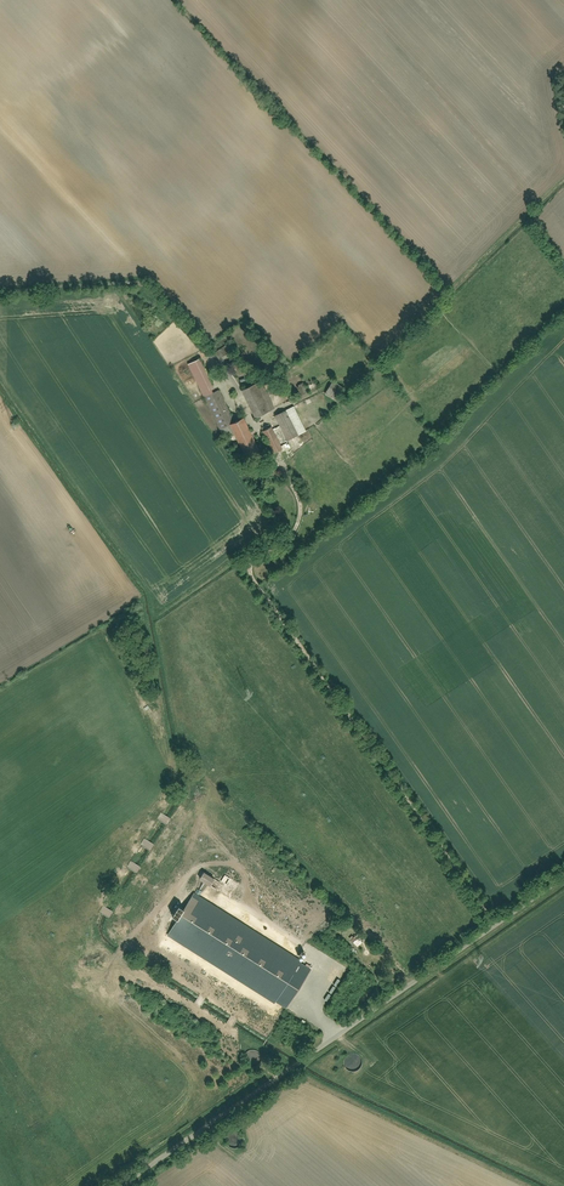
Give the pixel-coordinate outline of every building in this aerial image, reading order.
[(230,341),(216,349),(221,357),(234,349),(230,341)] [(234,358),(226,363),(235,378),(243,372),(234,358)] [(200,359),(189,364),(225,438),(236,433),(247,457),(259,451),(243,418),(235,422),(219,390),(213,393),(212,391),(214,390),(200,359)] [(299,375),(293,377),(301,396),(317,389),(313,380),(303,385),(299,375)] [(262,379),(243,388),(256,416),(276,407),(262,379)] [(332,379),(325,392),(340,400),(347,386),(332,379)] [(294,405),(276,415),(289,440),(307,430),(294,405)] [(271,425),(263,429),(275,452),(283,448),(271,425)] [(176,812),(179,807),(169,800),(165,806),(176,812)] [(162,834),(165,829),(156,824),(153,829),(162,834)] [(141,846),(137,852),(147,857),(150,852),(141,846)] [(133,881),(136,876),(127,870),(124,875),(133,881)] [(208,885),(212,877),(201,871),(197,879),(208,885)] [(221,880),(227,884),(230,878),(224,875),(221,880)] [(312,968),(195,896),(170,936),(287,1009),(312,968)] [(107,906),(116,910),(119,905),(109,900),(107,906)] [(167,915),(174,919),(180,909),(173,904),(167,915)] [(108,935),(101,940),(105,945),(112,940),(108,935)] [(355,944),(359,940),(355,936),(351,940),(355,944)] [(178,993),(182,986),(177,983),(173,990),(178,993)]
